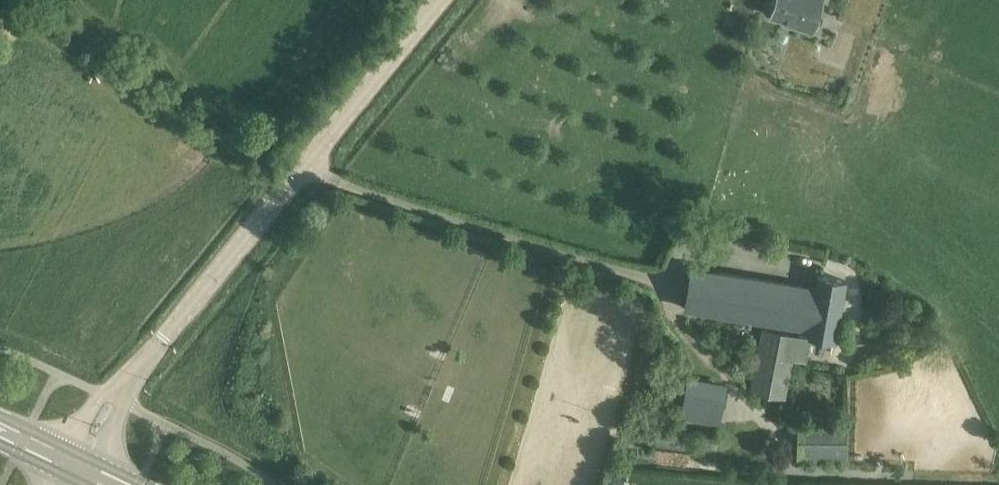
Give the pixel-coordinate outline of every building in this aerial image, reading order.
[(771,1),(769,8),(771,11),(770,14),(795,22),(795,25),(812,30),(822,0),(774,0),(771,1)] [(802,327),(800,334),(810,336),(835,341),(846,281),(838,278),(818,274),(816,288),(692,268),(685,307),(802,327)] [(810,336),(800,334),(764,327),(752,390),(785,396),(792,357),(805,360),(810,336)] [(715,440),(724,387),(674,378),(670,400),(684,403),(678,433),(715,440)] [(847,460),(847,422),(797,421),(797,459),(847,460)]
